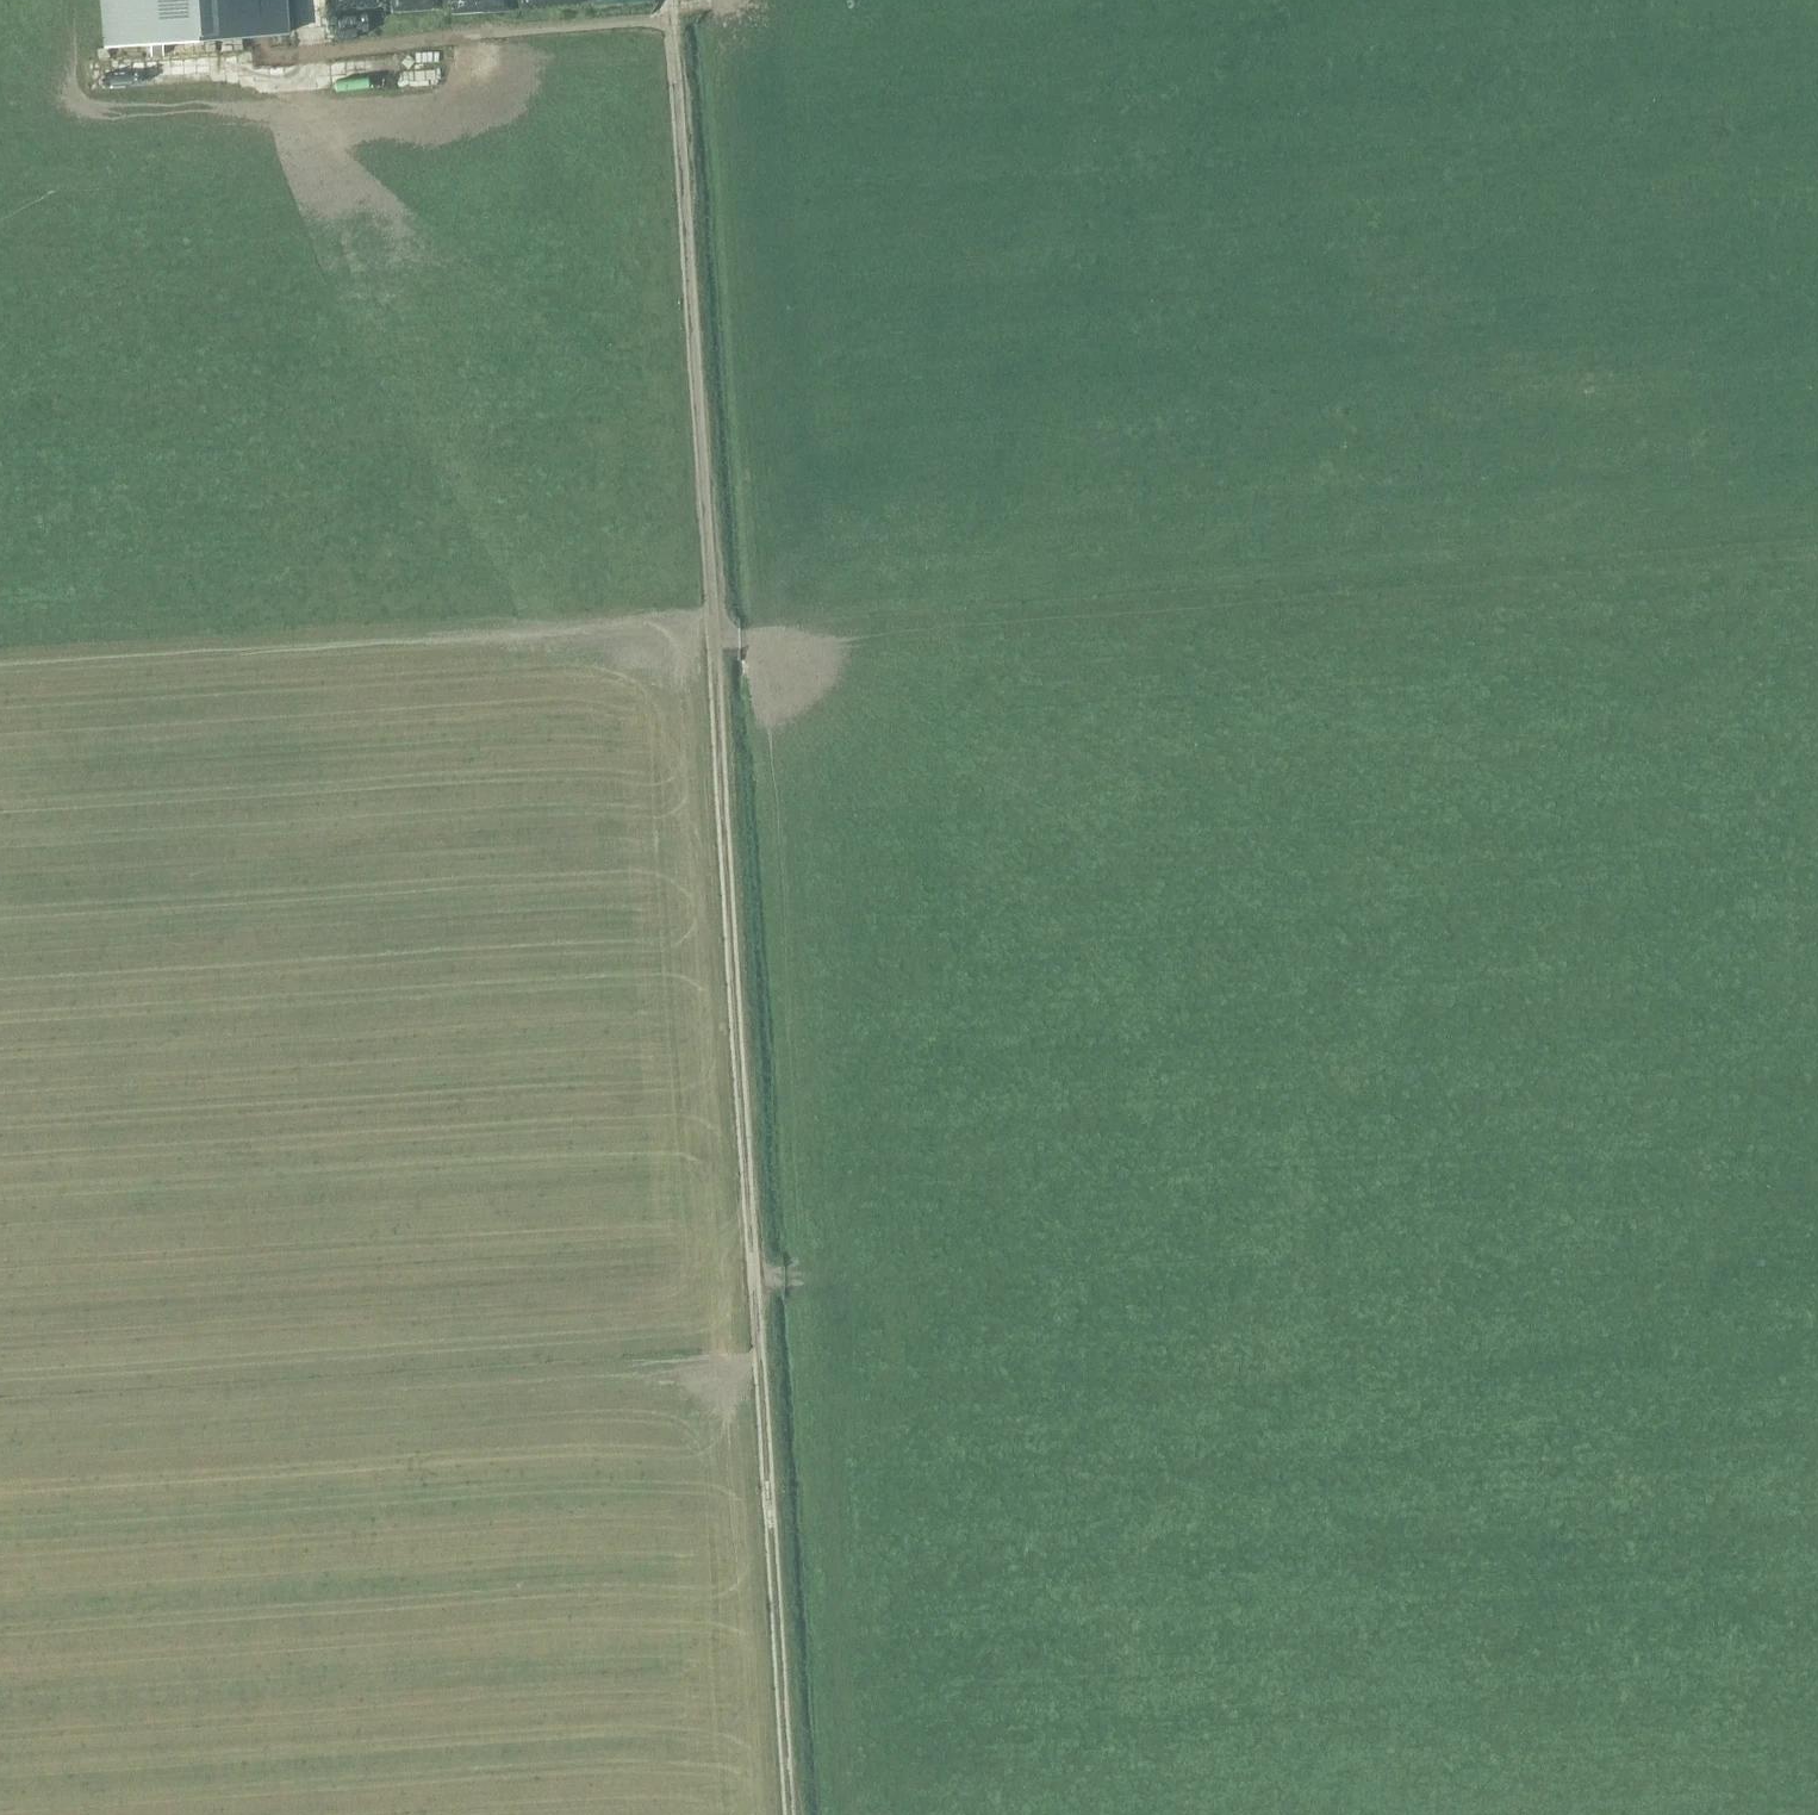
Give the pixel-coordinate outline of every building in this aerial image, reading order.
[(108,45),(149,42),(150,53),(162,52),(161,40),(283,31),(281,0),(105,0),(108,45)]
